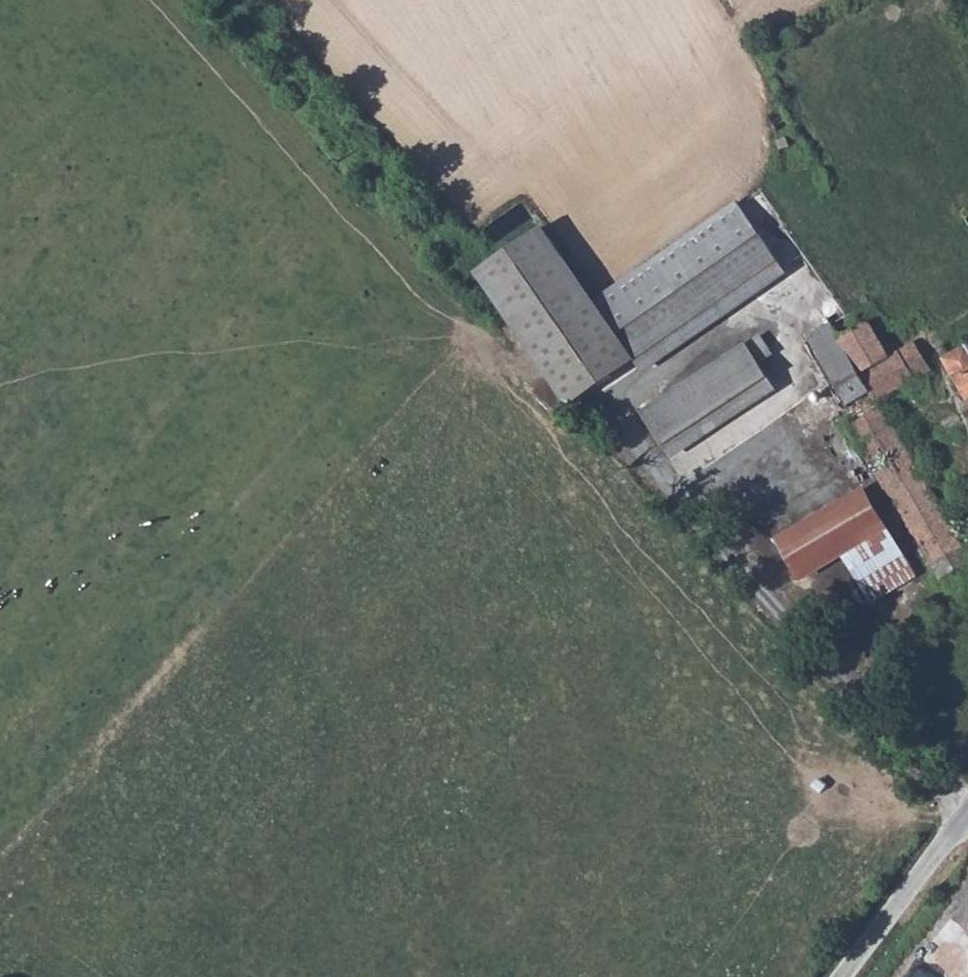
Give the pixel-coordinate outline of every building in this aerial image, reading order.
[(731,203),(586,304),(635,373),(784,282),(731,203)] [(564,416),(635,373),(586,304),(539,235),(471,281),(564,416)] [(828,311),(799,325),(810,347),(839,333),(828,311)] [(962,543),(873,384),(913,365),(898,337),(878,347),(866,321),(839,333),(866,387),(837,401),(924,568),(962,543)] [(940,341),(954,370),(967,362),(967,325),(940,341)] [(839,333),(810,347),(837,401),(866,387),(839,333)] [(743,352),(637,421),(667,465),(772,397),(743,352)] [(954,370),(966,391),(967,390),(967,362),(954,370)] [(854,474),(778,529),(803,563),(842,538),(866,572),(903,546),(854,474)]
